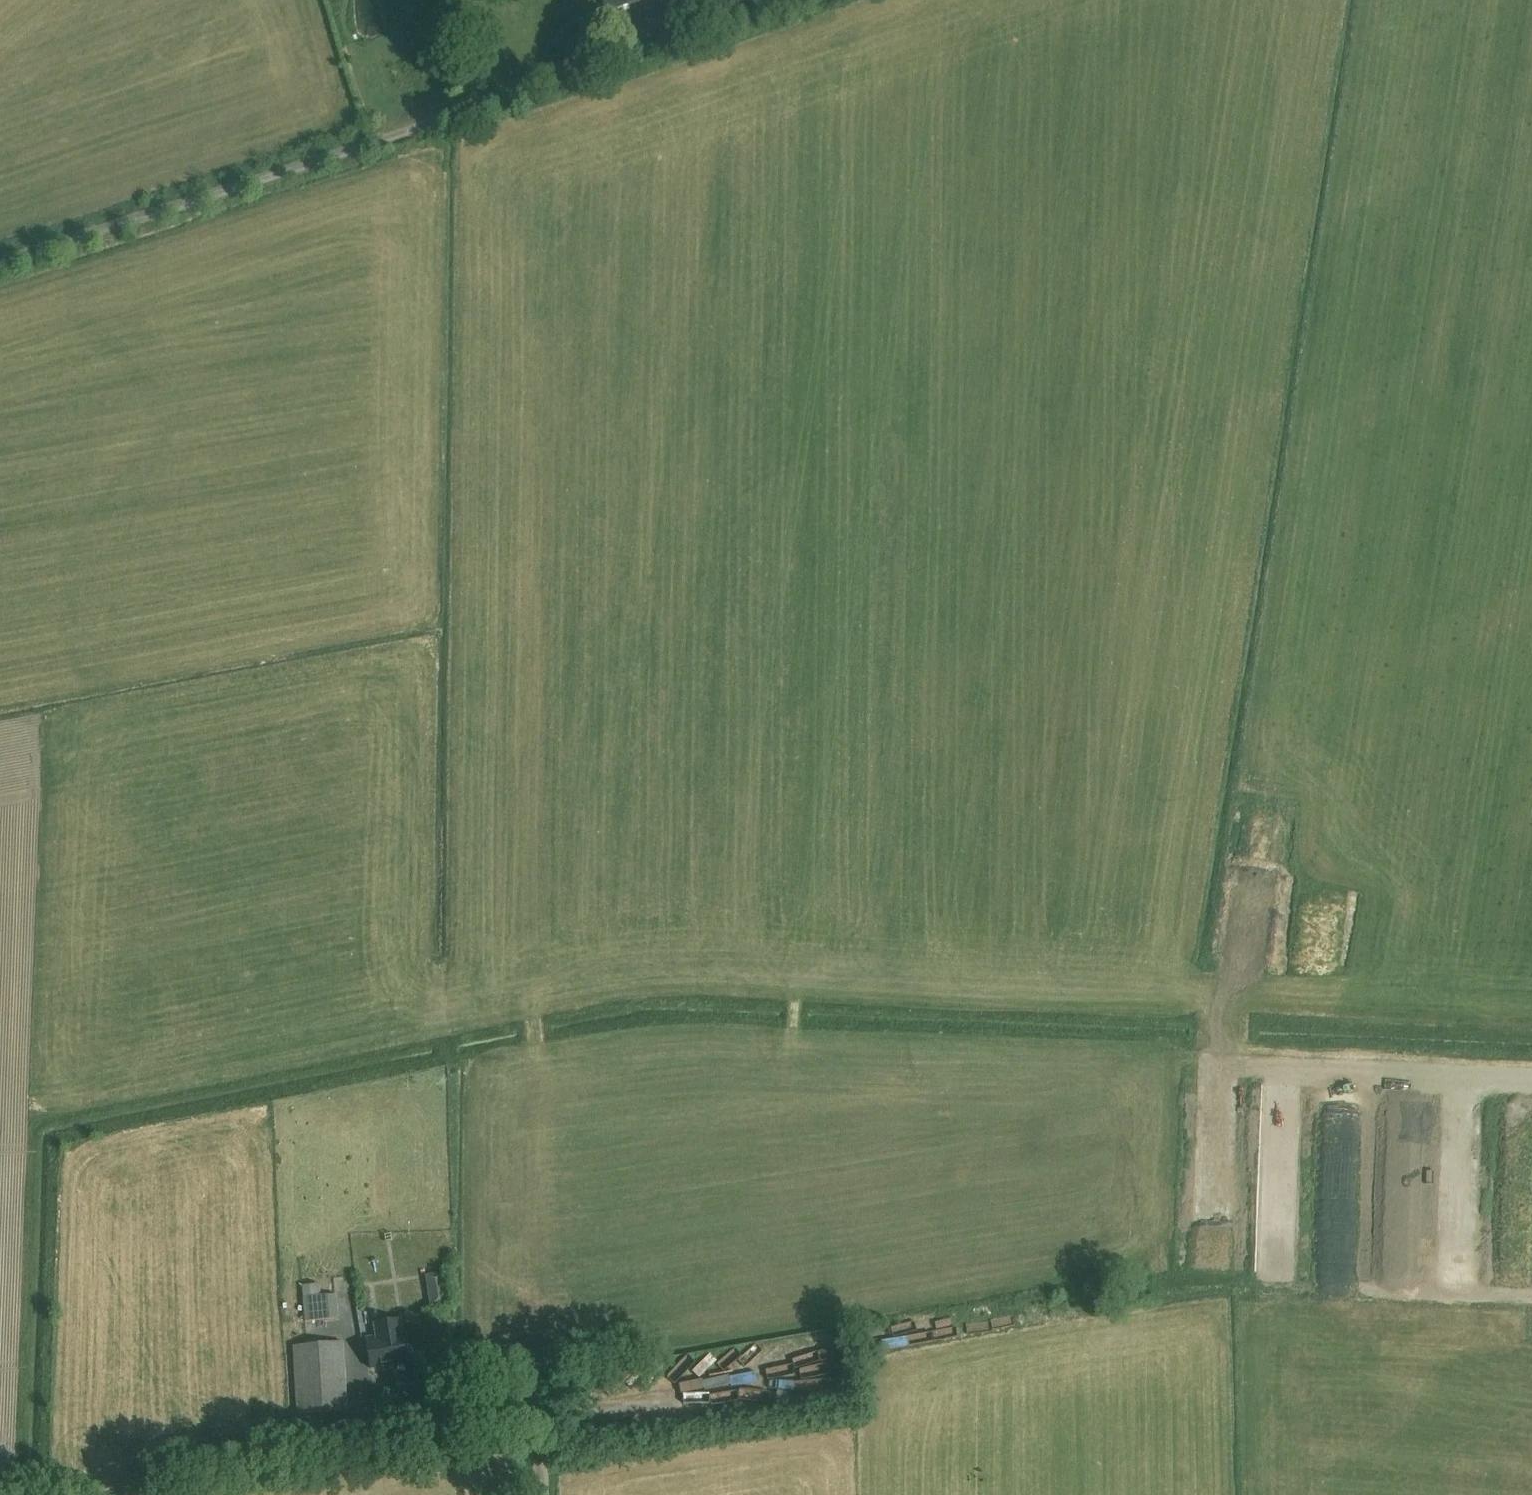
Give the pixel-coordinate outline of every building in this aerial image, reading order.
[(617,10),(648,0),(614,0),(617,10)] [(1388,1195),(1426,1194),(1424,1152),(1386,1153),(1388,1195)] [(321,1297),(320,1285),(304,1286),(306,1321),(340,1319),(338,1296),(321,1297)] [(400,1339),(397,1323),(373,1327),(375,1340),(364,1342),(369,1372),(405,1366),(401,1339),(400,1339)] [(346,1414),(340,1344),(291,1347),(297,1418),(346,1414)] [(690,1358),(669,1376),(682,1392),(703,1374),(690,1358)] [(812,1367),(813,1376),(834,1375),(834,1366),(812,1367)] [(777,1392),(773,1403),(798,1410),(801,1400),(777,1392)]
